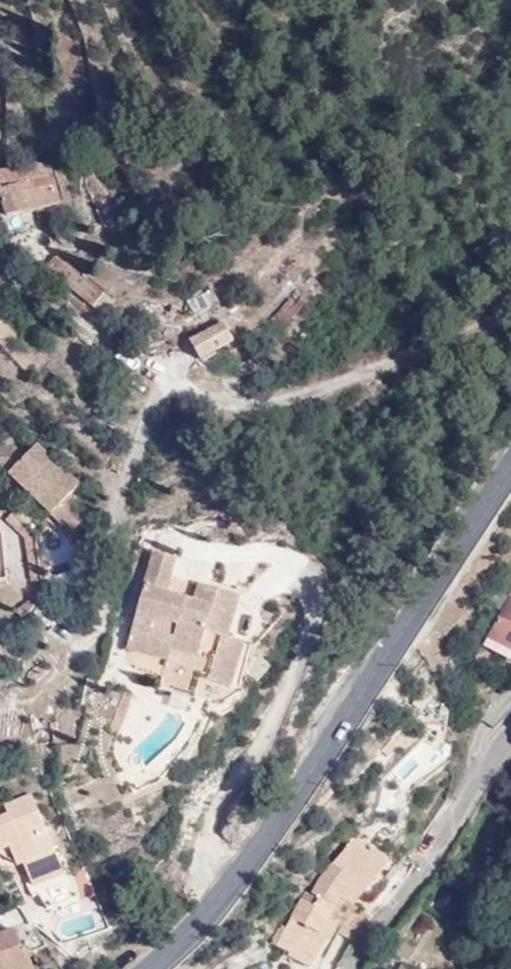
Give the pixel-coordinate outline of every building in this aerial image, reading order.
[(45,160),(0,175),(0,210),(4,222),(59,205),(45,160)] [(90,314),(102,299),(57,260),(43,274),(90,314)] [(198,364),(231,345),(219,326),(185,343),(198,364)] [(27,456),(12,471),(55,512),(70,496),(81,484),(40,443),(27,456)] [(0,445),(0,467),(8,468),(12,471),(27,456),(16,446),(0,445)] [(70,496),(55,512),(74,531),(89,515),(70,496)] [(156,552),(133,629),(175,642),(170,656),(170,657),(168,666),(203,677),(231,686),(244,642),(228,637),(241,596),(200,583),(193,603),(168,595),(179,559),(156,552)] [(485,642),(510,657),(510,599),(485,642)] [(170,656),(175,642),(133,629),(128,644),(170,657),(170,656)] [(196,699),(203,677),(168,666),(161,688),(196,699)] [(114,688),(104,714),(122,721),(132,695),(114,688)] [(122,721),(104,714),(101,722),(119,729),(122,721)] [(79,896),(81,895),(72,875),(70,875),(66,877),(31,796),(7,806),(9,814),(0,817),(0,851),(11,846),(20,864),(34,897),(41,893),(48,910),(79,896)] [(342,898),(353,904),(389,862),(372,849),(368,852),(354,842),(312,892),(318,901),(314,907),(300,902),(285,930),(279,928),(271,946),(289,954),(289,959),(309,968),(336,923),(329,918),(342,898)] [(79,877),(87,897),(97,893),(86,869),(77,872),(79,877)] [(72,875),(81,895),(79,896),(81,900),(87,897),(79,877),(77,872),(72,875)] [(342,927),(357,911),(360,908),(353,904),(342,898),(329,918),(336,923),(342,927)] [(364,927),(372,921),(357,911),(342,927),(357,939),(364,927)] [(342,927),(336,923),(309,968),(311,968),(322,968),(342,927)] [(28,952),(23,953),(13,929),(0,934),(0,968),(35,968),(28,952)]
